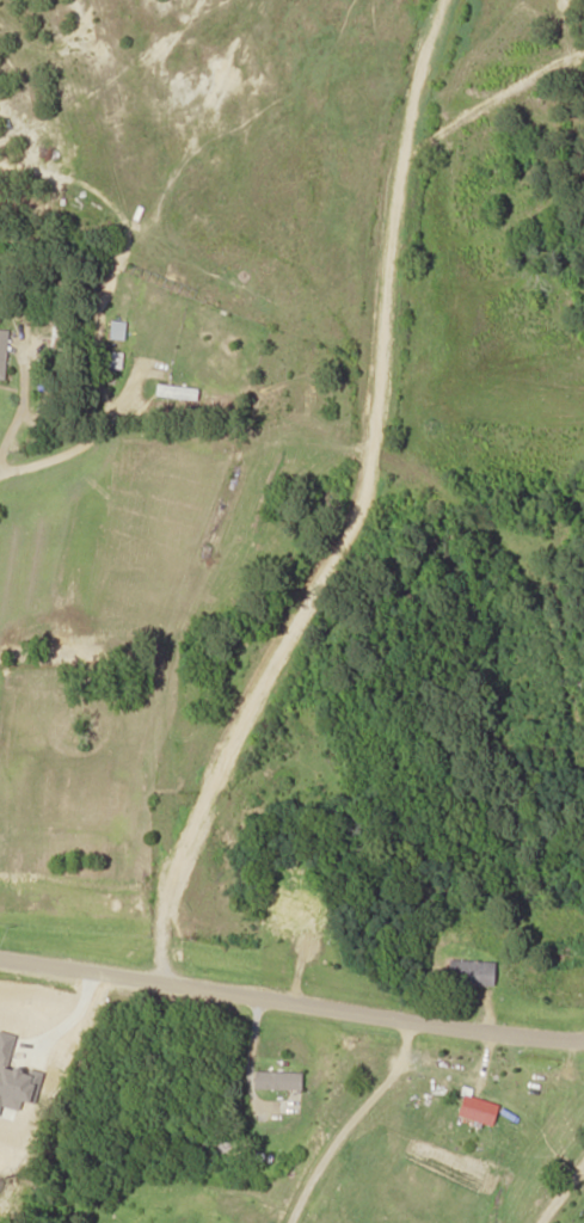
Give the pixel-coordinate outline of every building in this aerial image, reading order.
[(123,339),(124,322),(110,321),(110,339),(123,339)] [(121,369),(122,352),(106,352),(105,368),(121,369)] [(156,397),(197,401),(198,388),(157,384),(156,397)] [(449,984),(495,984),(495,960),(449,960),(449,984)] [(254,1089),(301,1089),(301,1071),(254,1071),(254,1089)] [(492,1125),(495,1114),(478,1109),(481,1100),(469,1096),(466,1106),(452,1102),(449,1111),(492,1125)]
